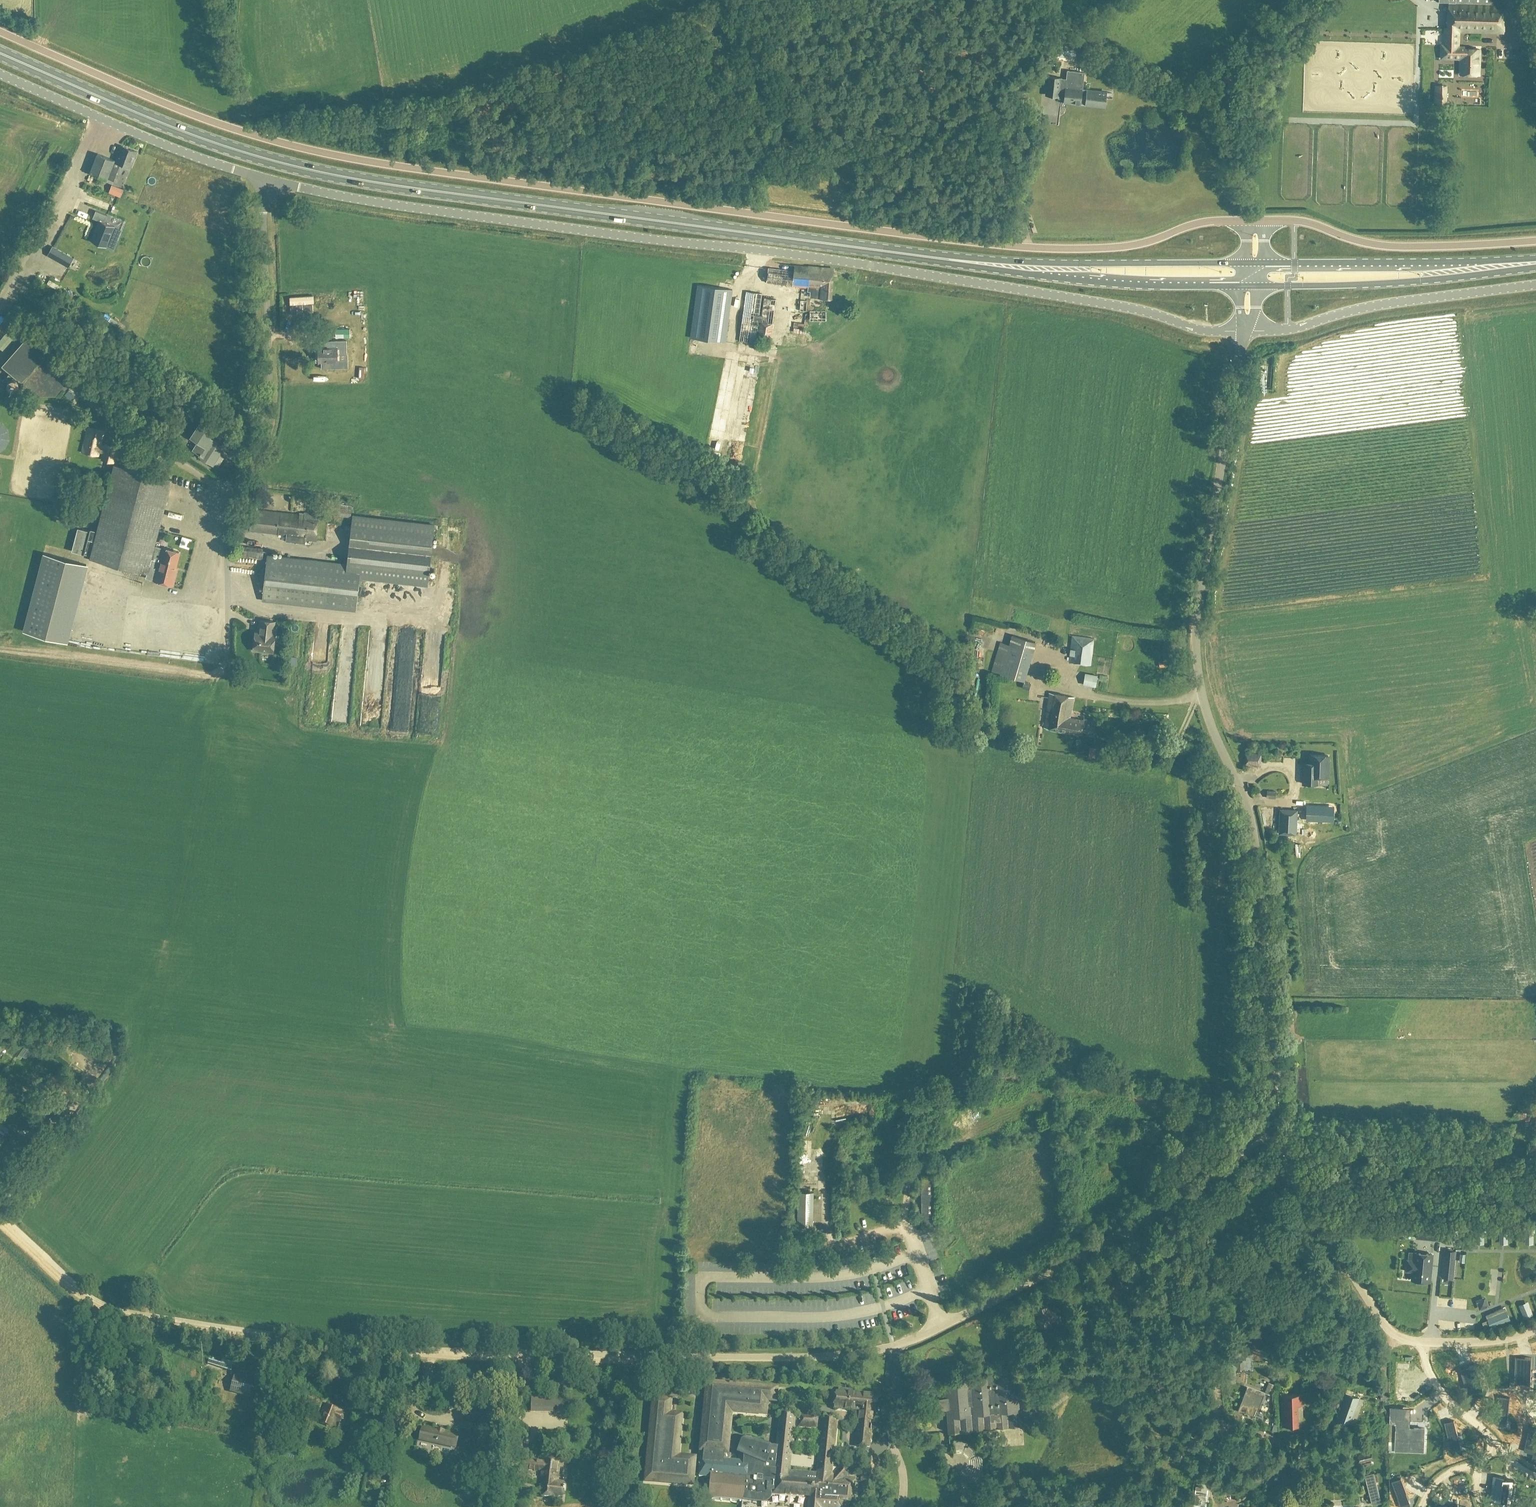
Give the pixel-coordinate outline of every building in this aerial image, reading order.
[(1439,2),(1449,3),(1448,26),(1445,26),(1445,28),(1459,29),(1502,30),(1503,6),(1499,6),(1499,0),(1439,0),(1439,2)] [(1443,44),(1442,44),(1442,57),(1461,58),(1460,74),(1479,75),(1479,49),(1458,48),(1459,29),(1445,28),(1445,39),(1443,39),(1443,44)] [(1063,61),(1079,62),(1079,51),(1063,51),(1063,61)] [(1060,79),(1048,77),(1046,95),(1058,96),(1059,95),(1064,95),(1064,102),(1091,105),(1104,106),(1105,93),(1112,93),(1082,89),(1083,82),(1082,82),(1083,73),(1084,73),(1067,71),(1066,80),(1060,79)] [(1436,86),(1435,102),(1445,103),(1446,86),(1436,86)] [(115,160),(108,179),(113,181),(120,164),(131,168),(137,152),(121,145),(115,160)] [(108,179),(115,160),(97,154),(90,173),(101,177),(102,176),(108,179)] [(104,222),(107,215),(97,212),(95,211),(92,218),(99,221),(91,241),(106,247),(114,226),(104,222)] [(73,259),(63,253),(58,261),(68,267),(73,259)] [(768,268),(766,282),(811,289),(810,297),(831,300),(835,270),(795,264),(794,271),(768,268)] [(725,343),(732,289),(697,285),(690,338),(725,343)] [(774,324),(777,299),(764,297),(761,315),(760,315),(763,294),(745,291),(739,341),(754,344),(754,348),(767,350),(768,345),(769,345),(773,324),(774,324)] [(809,310),(809,322),(826,322),(825,310),(809,310)] [(794,327),(793,333),(805,334),(806,330),(803,329),(804,324),(794,323),(793,327),(794,327)] [(335,329),(336,338),(350,337),(350,329),(335,329)] [(4,386),(13,394),(16,397),(56,394),(61,388),(66,391),(71,386),(75,389),(107,414),(113,407),(77,379),(77,378),(73,375),(76,371),(50,348),(51,348),(28,333),(1,364),(13,375),(6,383),(0,378),(0,391),(4,386)] [(319,346),(319,362),(321,362),(321,368),(348,368),(348,354),(347,354),(347,340),(330,340),(330,346),(319,346)] [(189,390),(182,401),(200,411),(206,401),(189,390)] [(125,418),(119,413),(116,417),(122,421),(125,418)] [(199,424),(191,437),(199,441),(194,450),(201,454),(200,456),(213,464),(222,450),(207,440),(212,432),(199,424)] [(137,437),(141,431),(134,426),(130,432),(137,437)] [(103,446),(101,445),(104,431),(87,427),(84,443),(83,443),(81,452),(98,456),(99,453),(102,454),(100,460),(115,464),(120,447),(104,443),(103,446)] [(237,446),(234,452),(241,456),(244,449),(237,446)] [(71,551),(90,556),(89,559),(94,561),(94,559),(148,573),(146,578),(154,580),(173,585),(176,572),(174,571),(179,552),(163,548),(162,551),(154,549),(172,479),(114,464),(97,531),(90,529),(90,531),(77,528),(71,551)] [(343,504),(328,502),(327,515),(350,518),(352,506),(343,504)] [(252,509),(249,531),(287,535),(286,542),(305,544),(305,538),(316,539),(319,512),(304,510),(304,515),(252,509)] [(353,515),(347,565),(268,556),(266,570),(261,569),(260,578),(265,579),(263,600),(355,610),(359,579),(427,587),(435,524),(353,515)] [(263,560),(264,548),(239,545),(237,557),(263,560)] [(196,560),(199,549),(193,547),(190,559),(196,560)] [(86,564),(43,553),(23,632),(66,642),(86,564)] [(273,634),(275,622),(260,620),(259,632),(255,632),(253,650),(273,653),(275,634),(273,634)] [(1000,642),(997,651),(992,671),(1024,680),(1035,642),(1012,635),(1009,645),(1000,642)] [(1091,664),(1094,638),(1072,635),(1069,662),(1091,664)] [(1098,675),(1085,673),(1083,685),(1095,687),(1098,675)] [(1070,721),(1070,718),(1074,697),(1049,693),(1043,728),(1058,731),(1060,719),(1070,721)] [(1083,720),(1070,718),(1070,721),(1060,719),(1058,731),(1081,735),(1083,720)] [(1103,757),(1104,749),(1096,747),(1095,748),(1089,747),(1087,756),(1094,758),(1095,755),(1103,757)] [(1245,753),(1244,765),(1260,767),(1261,753),(1245,753)] [(1330,778),(1330,756),(1308,755),(1308,763),(1303,763),(1303,784),(1319,785),(1319,778),(1330,778)] [(1305,822),(1326,822),(1326,805),(1305,806),(1305,822)] [(1280,809),(1279,834),(1296,834),(1297,810),(1280,809)] [(30,1035),(24,1043),(25,1043),(26,1044),(34,1050),(40,1042),(30,1035)] [(84,1053),(90,1044),(85,1040),(78,1049),(84,1053)] [(1305,1044),(1297,1044),(1297,1054),(1306,1054),(1305,1044)] [(65,1082),(57,1075),(52,1080),(60,1087),(65,1082)] [(37,1133),(45,1123),(35,1116),(28,1126),(37,1133)] [(5,1138),(8,1134),(0,1128),(0,1146),(5,1138)] [(31,1141),(27,1138),(24,1138),(18,1146),(18,1149),(22,1152),(25,1152),(31,1144),(31,1141)] [(1534,1166),(1535,1165),(1535,1143),(1527,1145),(1534,1166)] [(935,1174),(920,1174),(921,1228),(936,1228),(935,1174)] [(798,1226),(812,1226),(812,1192),(798,1192),(798,1226)] [(1394,1223),(1393,1233),(1403,1234),(1404,1224),(1394,1223)] [(1485,1233),(1485,1228),(1482,1228),(1482,1225),(1478,1225),(1478,1228),(1476,1228),(1476,1239),(1480,1239),(1484,1239),(1484,1233),(1485,1233)] [(1533,1239),(1533,1232),(1535,1232),(1535,1228),(1532,1227),(1532,1225),(1527,1225),(1527,1227),(1525,1227),(1525,1239),(1529,1239),(1533,1239)] [(1508,1240),(1508,1233),(1509,1233),(1509,1229),(1506,1228),(1506,1226),(1502,1226),(1502,1228),(1500,1228),(1500,1240),(1504,1240),(1508,1240)] [(1413,1268),(1412,1277),(1430,1278),(1432,1251),(1414,1250),(1413,1258),(1411,1258),(1408,1258),(1408,1260),(1408,1268),(1413,1268)] [(1453,1279),(1456,1251),(1445,1250),(1442,1278),(1453,1279)] [(948,1289),(946,1283),(938,1285),(940,1291),(948,1289)] [(1036,1308),(1038,1327),(1050,1326),(1049,1322),(1061,1320),(1059,1306),(1036,1308)] [(1533,1315),(1529,1306),(1521,1309),(1525,1318),(1533,1315)] [(1507,1311),(1487,1319),(1491,1329),(1511,1321),(1507,1311)] [(1524,1384),(1525,1357),(1515,1357),(1514,1384),(1524,1384)] [(234,1362),(221,1358),(219,1367),(231,1370),(234,1362)] [(1235,1360),(1225,1360),(1225,1378),(1235,1378),(1235,1360)] [(1477,1392),(1470,1366),(1460,1369),(1468,1395),(1477,1392)] [(1323,1370),(1321,1382),(1328,1384),(1329,1379),(1333,1380),(1334,1375),(1330,1374),(1331,1372),(1323,1370)] [(944,1380),(945,1398),(948,1433),(1021,1426),(1020,1416),(1037,1415),(1037,1407),(1020,1409),(1019,1402),(1025,1401),(1023,1382),(1018,1382),(1017,1373),(944,1380)] [(253,1381),(235,1376),(233,1384),(235,1384),(233,1392),(250,1396),(253,1381)] [(1389,1401),(1389,1400),(1390,1381),(1381,1380),(1380,1400),(1385,1400),(1385,1401),(1389,1402),(1389,1401)] [(699,1475),(699,1477),(711,1478),(710,1498),(711,1499),(742,1501),(741,1506),(843,1506),(844,1502),(852,1503),(855,1478),(846,1477),(846,1475),(839,1469),(835,1473),(832,1473),(836,1420),(821,1419),(816,1478),(789,1476),(794,1417),(779,1415),(776,1449),(770,1447),(770,1446),(750,1440),(747,1439),(743,1440),(740,1441),(736,1452),(744,1455),(743,1461),(723,1459),(724,1450),(726,1450),(730,1408),(765,1412),(766,1397),(775,1398),(776,1388),(708,1381),(701,1450),(703,1450),(703,1459),(700,1459),(700,1460),(699,1475)] [(1264,1394),(1258,1392),(1259,1391),(1247,1386),(1237,1410),(1244,1413),(1245,1411),(1252,1413),(1251,1414),(1254,1415),(1256,1409),(1258,1410),(1259,1406),(1261,1401),(1264,1394)] [(873,1412),(876,1412),(878,1396),(852,1393),(853,1389),(838,1388),(838,1392),(836,1391),(834,1407),(860,1410),(856,1445),(869,1446),(873,1412)] [(1336,1419),(1350,1424),(1359,1397),(1352,1395),(1353,1391),(1347,1389),(1345,1393),(1344,1392),(1340,1403),(1342,1404),(1336,1419)] [(1282,1394),(1282,1426),(1296,1425),(1296,1405),(1301,1405),(1301,1394),(1282,1394)] [(1508,1415),(1510,1397),(1500,1396),(1498,1414),(1508,1415)] [(699,1475),(700,1460),(694,1460),(694,1459),(677,1457),(681,1416),(669,1414),(670,1401),(653,1399),(646,1480),(692,1485),(693,1474),(699,1475)] [(1400,1414),(1412,1413),(1411,1402),(1399,1403),(1400,1414)] [(340,1411),(325,1404),(322,1413),(324,1413),(320,1422),(331,1427),(331,1426),(336,1428),(339,1420),(342,1414),(339,1413),(340,1411)] [(818,1415),(800,1414),(799,1426),(817,1427),(818,1415)] [(1460,1443),(1454,1420),(1444,1422),(1450,1445),(1460,1443)] [(1396,1421),(1394,1449),(1423,1451),(1424,1428),(1408,1428),(1408,1422),(1396,1421)] [(1529,1427),(1525,1446),(1535,1448),(1535,1443),(1535,1429),(1529,1427)] [(437,1431),(423,1428),(421,1439),(455,1447),(457,1435),(443,1432),(444,1430),(438,1429),(437,1431)] [(970,1461),(983,1460),(981,1444),(960,1446),(961,1458),(970,1457),(970,1461)] [(1370,1452),(1359,1455),(1357,1457),(1358,1463),(1361,1464),(1372,1461),(1370,1452)] [(877,1476),(878,1456),(864,1455),(862,1492),(873,1493),(875,1476),(877,1476)] [(543,1461),(534,1460),(525,1459),(522,1461),(521,1466),(524,1468),(542,1470),(540,1485),(543,1485),(542,1495),(553,1497),(553,1494),(563,1496),(565,1481),(558,1480),(560,1460),(543,1459),(543,1461)] [(1273,1468),(1276,1473),(1280,1473),(1286,1469),(1287,1466),(1286,1462),(1282,1461),(1275,1465),(1273,1468)] [(1379,1482),(1377,1474),(1367,1476),(1369,1484),(1379,1482)] [(1501,1495),(1501,1502),(1511,1504),(1514,1480),(1504,1478),(1505,1476),(1494,1475),(1492,1494),(1501,1495)] [(1409,1500),(1401,1478),(1391,1481),(1400,1503),(1409,1500)] [(1059,1506),(1068,1506),(1068,1504),(1071,1504),(1071,1500),(1069,1500),(1069,1489),(1060,1489),(1059,1506)] [(1234,1490),(1223,1493),(1226,1503),(1237,1500),(1234,1490)]
